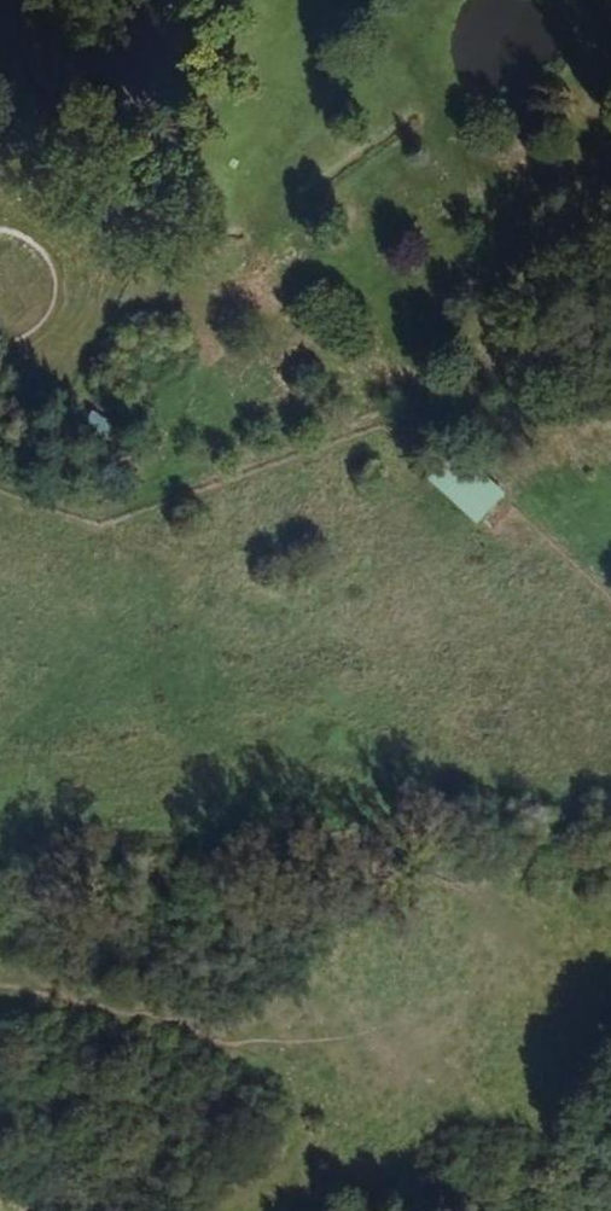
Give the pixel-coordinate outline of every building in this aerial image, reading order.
[(427,480),(477,525),(504,495),(454,450),(427,480)]
